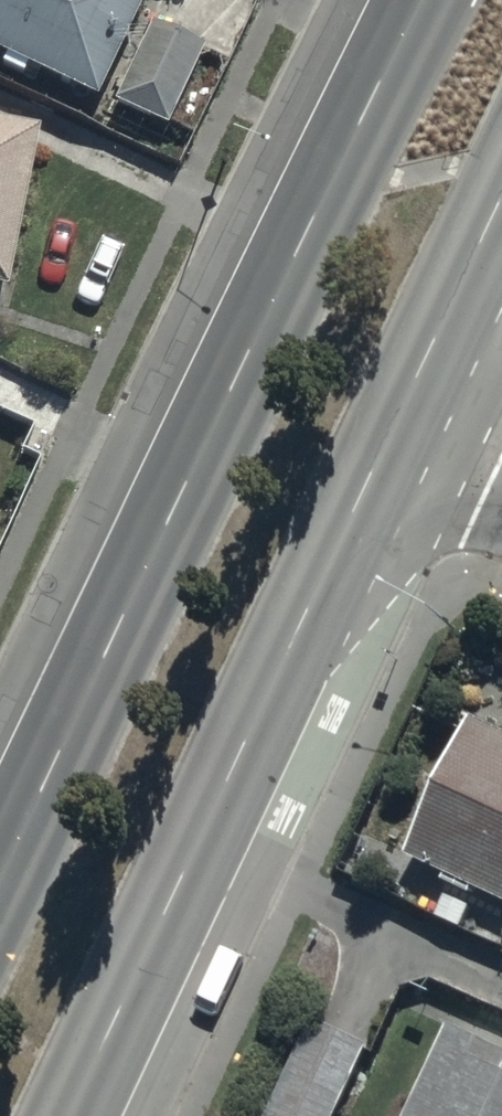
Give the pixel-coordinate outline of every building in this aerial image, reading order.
[(25,83),(29,73),(92,103),(142,0),(0,0),(0,72),(25,83)] [(142,27),(106,104),(168,132),(203,56),(142,27)] [(7,295),(38,138),(0,131),(0,294),(7,295)] [(470,719),(404,856),(501,902),(501,734),(470,719)] [(368,1049),(304,1020),(260,1115),(337,1115),(368,1049)] [(406,1115),(501,1115),(501,1060),(446,1033),(406,1115)]
